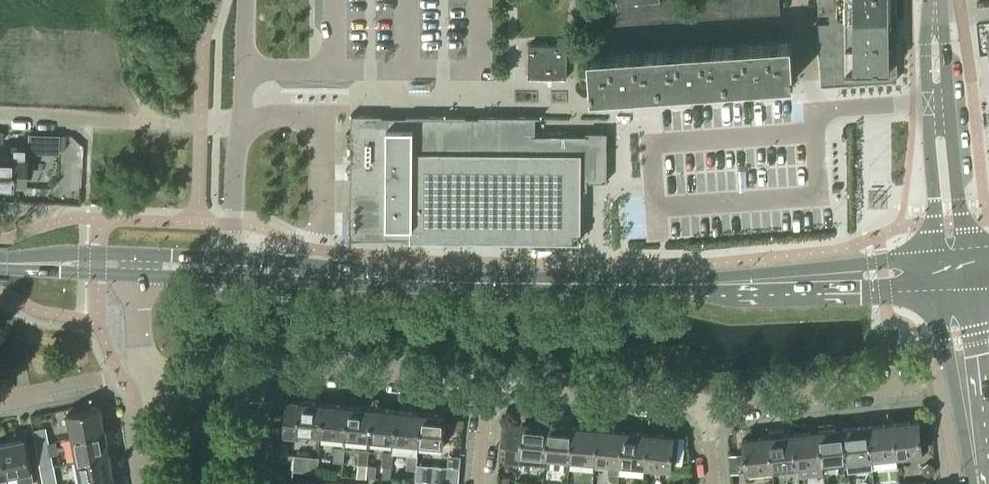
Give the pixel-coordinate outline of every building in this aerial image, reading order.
[(611,24),(623,23),(621,0),(609,1),(611,24)] [(635,22),(633,0),(624,0),(621,0),(623,23),(635,22)] [(647,21),(645,0),(633,0),(635,22),(647,21)] [(659,21),(658,0),(645,0),(647,21),(659,21)] [(671,20),(670,0),(658,0),(659,21),(671,20)] [(683,19),(682,0),(670,0),(671,20),(683,19)] [(695,18),(694,0),(682,0),(683,19),(695,18)] [(707,17),(706,0),(694,0),(695,18),(707,17)] [(719,17),(718,0),(706,0),(707,17),(719,17)] [(731,16),(730,0),(718,0),(719,17),(731,16)] [(743,15),(742,0),(730,0),(731,16),(743,15)] [(755,14),(754,0),(742,0),(743,15),(755,14)] [(767,13),(767,0),(754,0),(755,14),(767,13)] [(767,13),(779,12),(779,0),(767,0),(767,13)] [(897,18),(896,0),(818,0),(819,14),(830,13),(830,18),(897,18)] [(819,44),(897,44),(897,18),(830,18),(830,23),(818,23),(819,44)] [(723,44),(726,85),(794,80),(791,40),(723,44)] [(659,89),(726,85),(723,44),(656,49),(659,89)] [(897,44),(819,44),(822,86),(897,81),(897,44)] [(566,78),(566,45),(528,45),(528,78),(566,78)] [(592,94),(596,94),(659,89),(656,49),(589,54),(592,94)] [(382,115),(350,115),(350,116),(351,117),(350,236),(350,239),(378,239),(429,239),(429,237),(442,237),(442,239),(489,239),(489,238),(502,238),(502,239),(537,240),(537,239),(543,239),(544,239),(544,238),(580,238),(581,189),(588,189),(588,181),(602,181),(607,181),(607,147),(607,132),(606,132),(606,135),(586,135),(535,134),(535,117),(540,117),(540,116),(479,116),(479,118),(466,117),(466,116),(407,115),(407,117),(399,117),(399,127),(387,127),(387,117),(382,117),(382,115)] [(399,117),(387,117),(387,127),(399,127),(399,117)] [(29,133),(28,153),(58,154),(59,134),(52,134),(29,133)] [(8,189),(8,186),(11,186),(12,156),(0,155),(0,189),(8,189)] [(320,434),(323,402),(298,400),(298,402),(285,401),(281,436),(296,438),(296,432),(320,434)] [(344,436),(347,405),(323,402),(320,434),(344,436)] [(71,435),(106,428),(101,405),(67,411),(71,435)] [(369,438),(372,407),(347,405),(344,436),(369,438)] [(393,441),(396,410),(372,407),(369,438),(393,441)] [(396,410),(393,441),(394,441),(393,452),(393,453),(408,454),(417,455),(418,443),(421,412),(396,410)] [(418,443),(442,445),(445,414),(421,412),(418,443)] [(502,442),(501,461),(505,461),(544,465),(545,457),(544,457),(547,423),(522,421),(521,425),(509,424),(509,423),(508,423),(507,442),(502,442)] [(893,423),(897,454),(922,451),(919,421),(893,423)] [(547,423),(544,457),(545,457),(569,459),(572,426),(547,423)] [(872,457),(897,454),(893,423),(868,426),(872,457)] [(45,426),(35,428),(38,442),(48,440),(45,426)] [(572,426),(569,459),(594,461),(597,428),(572,426)] [(873,467),(872,457),(868,426),(843,429),(847,459),(848,470),(873,467)] [(76,459),(110,452),(106,428),(71,435),(76,459)] [(597,428),(594,461),(608,462),(607,473),(618,474),(619,463),(622,430),(597,428)] [(822,462),(847,459),(843,429),(818,432),(822,462)] [(619,463),(618,474),(643,476),(644,466),(647,432),(622,430),(619,463)] [(647,432),(644,466),(669,468),(672,435),(647,432)] [(797,465),(822,462),(818,432),(793,434),(797,465)] [(772,467),(797,465),(793,434),(768,437),(772,467)] [(26,436),(2,441),(9,475),(16,473),(19,483),(23,483),(34,481),(32,471),(33,471),(26,436)] [(746,470),(772,467),(768,437),(743,440),(745,452),(729,453),(731,471),(746,470)] [(48,440),(38,442),(41,456),(51,455),(48,440)] [(0,441),(0,476),(9,475),(2,441),(0,441)] [(343,462),(345,448),(334,447),(333,461),(343,462)] [(368,464),(369,450),(359,449),(358,463),(368,464)] [(392,467),(393,453),(393,452),(384,451),(382,466),(392,467)] [(81,483),(115,476),(110,452),(76,459),(81,483)] [(418,455),(417,455),(408,454),(406,468),(416,469),(417,464),(418,455)] [(293,455),(292,470),(317,472),(318,457),(293,455)] [(928,463),(922,467),(923,474),(930,477),(935,473),(935,465),(928,463)] [(416,469),(415,479),(447,482),(457,483),(459,483),(460,468),(443,466),(417,464),(416,469)] [(55,474),(46,476),(47,483),(57,483),(55,474)]
